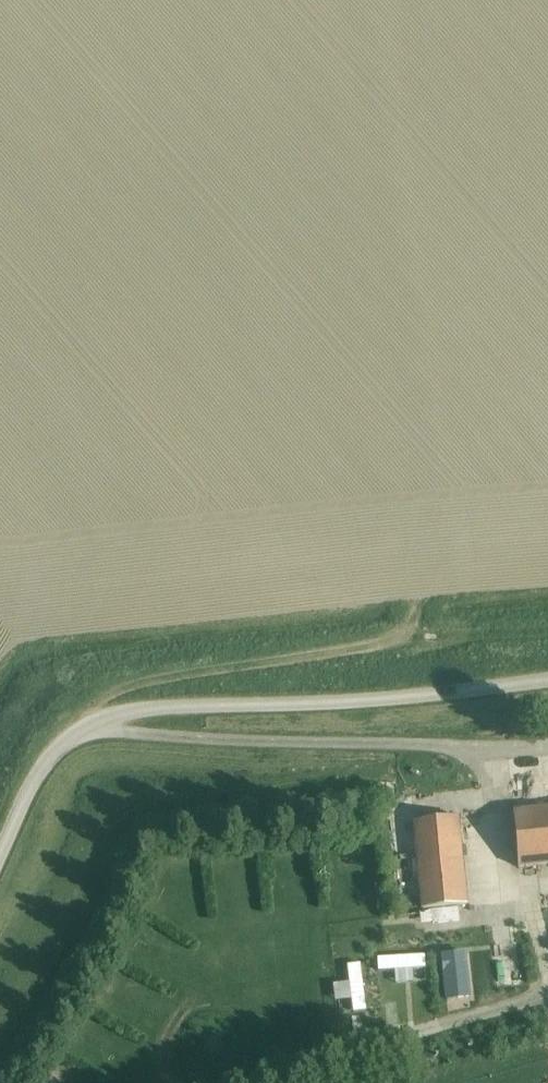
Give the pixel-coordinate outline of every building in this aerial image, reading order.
[(521,866),(547,864),(547,809),(516,811),(521,866)] [(415,821),(423,910),(470,906),(462,817),(415,821)] [(463,948),(441,950),(445,991),(448,990),(449,1000),(468,998),(463,948)]
